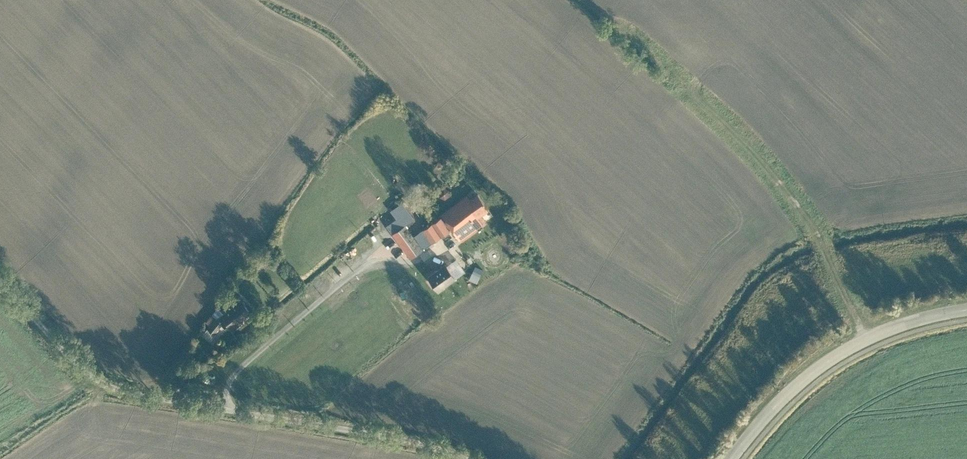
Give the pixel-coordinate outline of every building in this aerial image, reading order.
[(463,236),(493,214),(476,190),(445,213),(463,236)] [(452,230),(443,216),(426,227),(435,241),(452,230)] [(423,248),(406,224),(393,233),(410,257),(423,248)] [(428,276),(441,290),(458,275),(446,261),(428,276)] [(253,311),(241,297),(221,313),(234,327),(253,311)]
